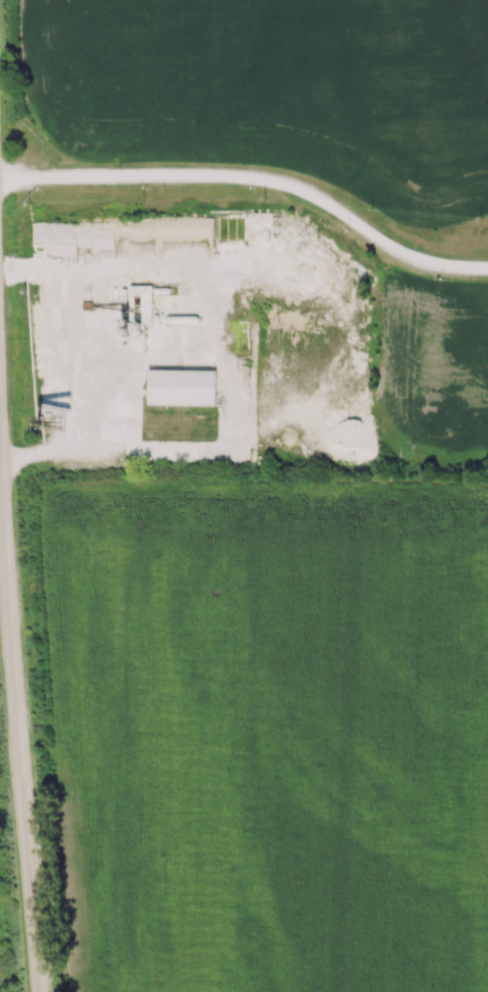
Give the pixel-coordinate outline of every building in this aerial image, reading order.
[(147,369),(215,370),(215,407),(147,406),(147,369)]
